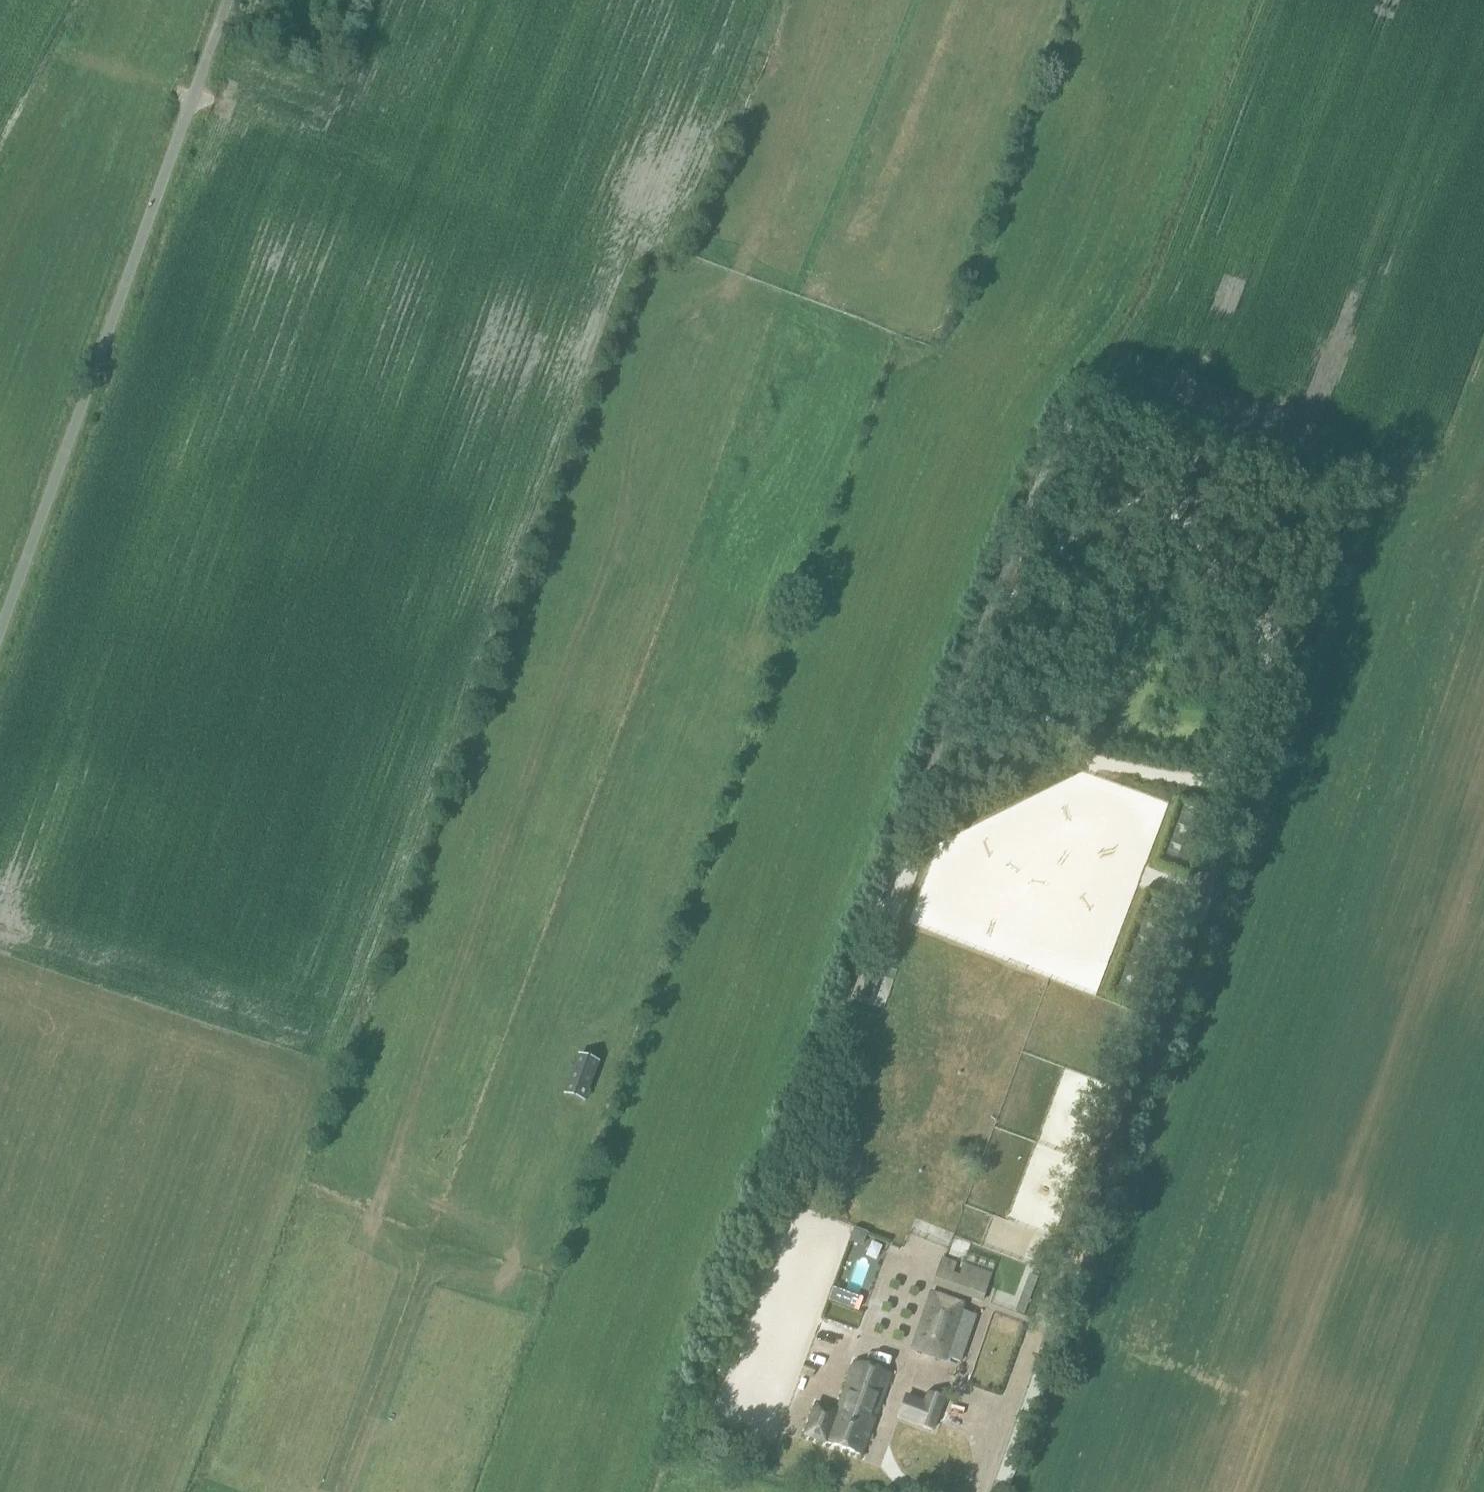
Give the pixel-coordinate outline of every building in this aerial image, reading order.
[(957,1262),(942,1256),(932,1286),(982,1302),(992,1274),(963,1264),(960,1274),(954,1272),(957,1262)] [(1030,1274),(1017,1312),(1024,1315),(1038,1277),(1030,1274)] [(932,1292),(911,1351),(947,1362),(949,1357),(961,1361),(977,1315),(965,1311),(968,1304),(932,1292)] [(838,1408),(817,1402),(804,1437),(862,1457),(892,1374),(855,1360),(838,1408)] [(803,1374),(813,1378),(816,1367),(807,1363),(803,1374)] [(909,1400),(902,1420),(933,1431),(944,1399),(930,1395),(926,1406),(909,1400)]
